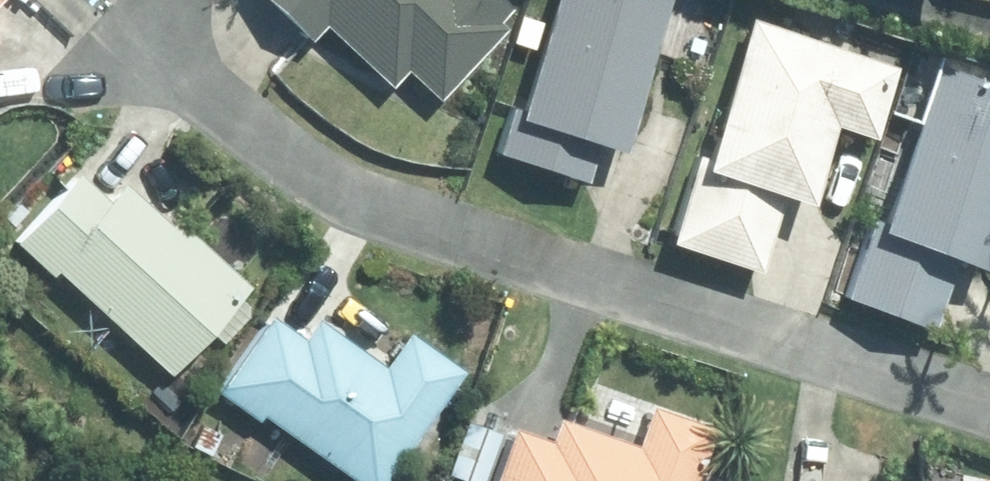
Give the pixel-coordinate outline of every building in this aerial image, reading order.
[(390,101),(407,84),(437,111),(507,38),(499,29),(508,20),(486,0),(254,0),(310,55),(326,39),(390,101)] [(498,167),(586,195),(597,163),(619,170),(674,0),(560,0),(523,118),(514,117),(498,167)] [(698,167),(668,257),(756,285),(780,213),(809,224),(837,142),(874,154),(899,81),(752,31),(705,169),(698,167)] [(844,314),(931,345),(954,281),(981,291),(989,266),(989,96),(937,78),(882,233),(875,230),(844,314)] [(76,188),(18,259),(174,387),(247,298),(123,196),(108,214),(76,188)] [(218,409),(253,433),(257,427),(336,480),(394,480),(461,382),(407,347),(384,381),(316,335),(304,353),(271,330),(218,409)] [(499,480),(700,480),(716,438),(652,415),(637,458),(560,430),(550,458),(513,444),(499,480)] [(203,434),(192,457),(211,466),(222,443),(203,434)]
